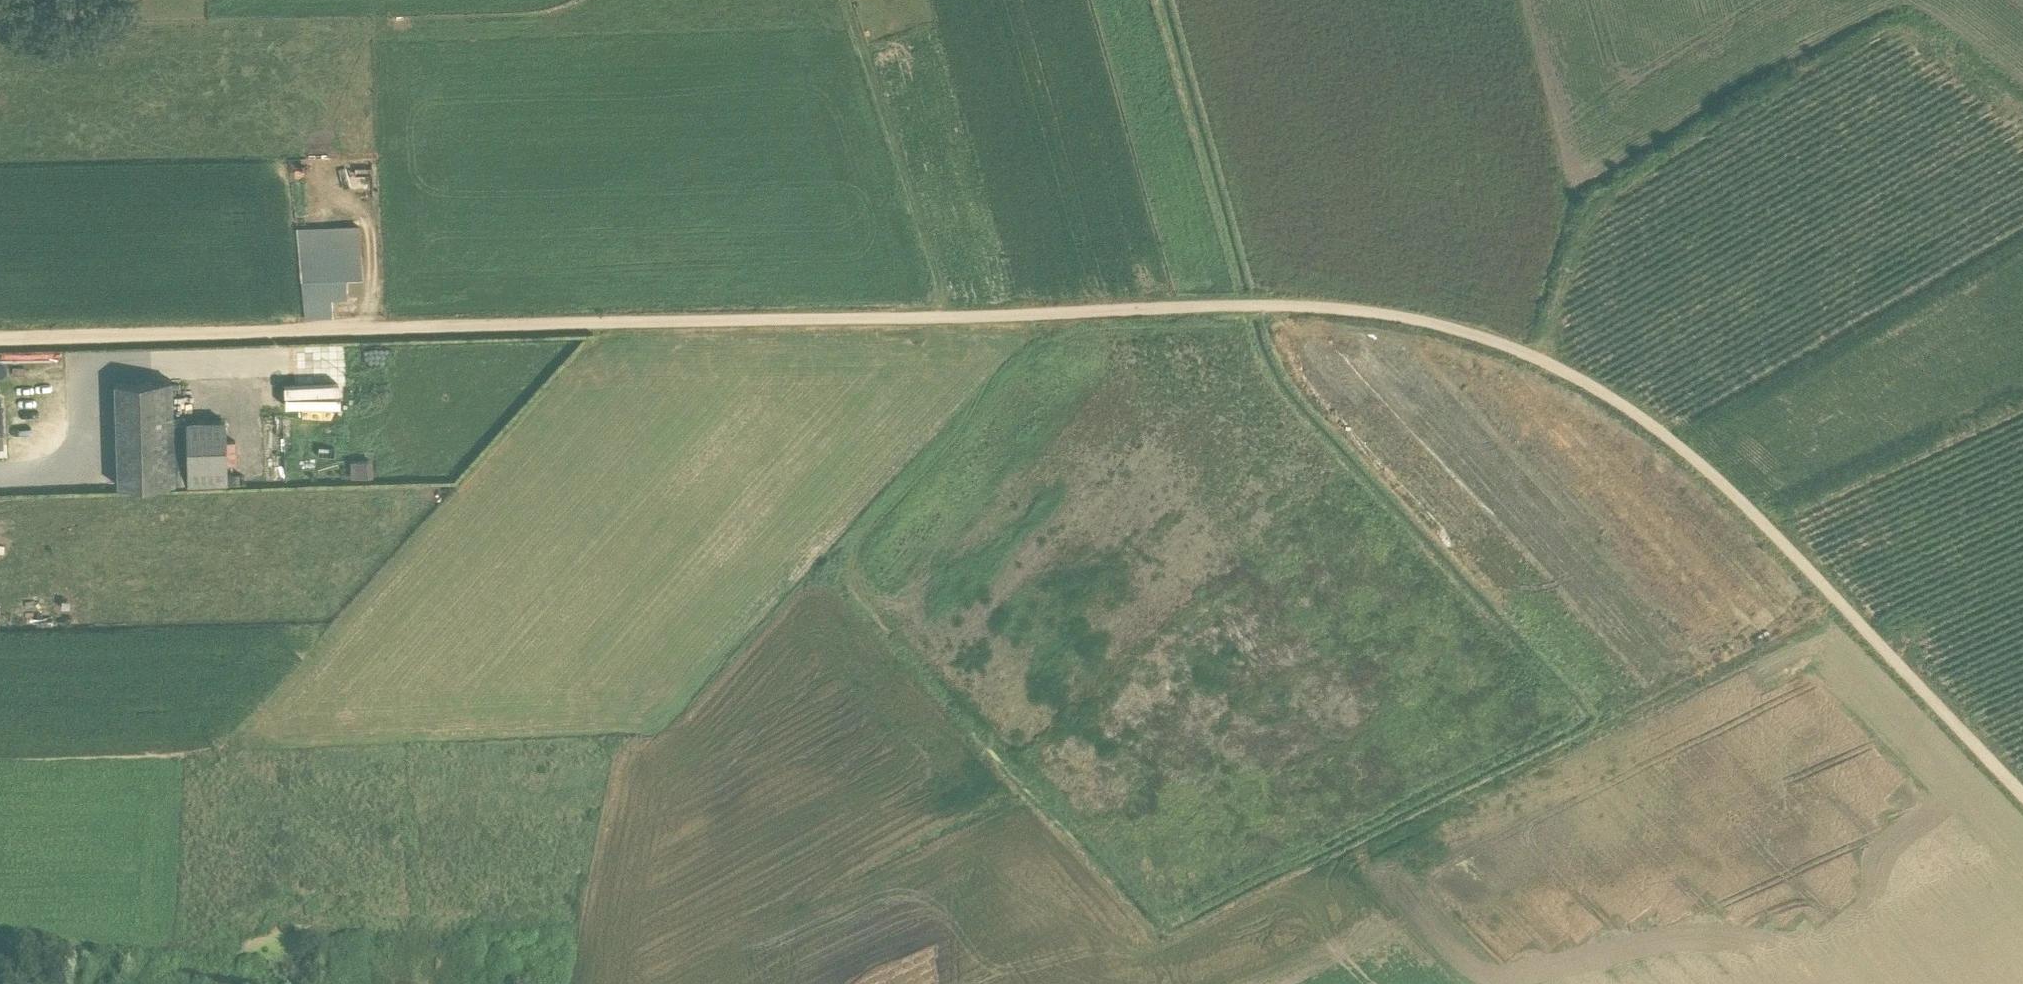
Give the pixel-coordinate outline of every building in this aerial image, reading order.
[(359,222),(296,226),(305,319),(334,316),(332,299),(348,298),(346,278),(363,276),(359,222)] [(225,421),(186,422),(185,424),(173,424),(172,379),(115,381),(118,485),(226,481),(225,421)] [(368,456),(348,457),(348,473),(368,473),(368,456)]
